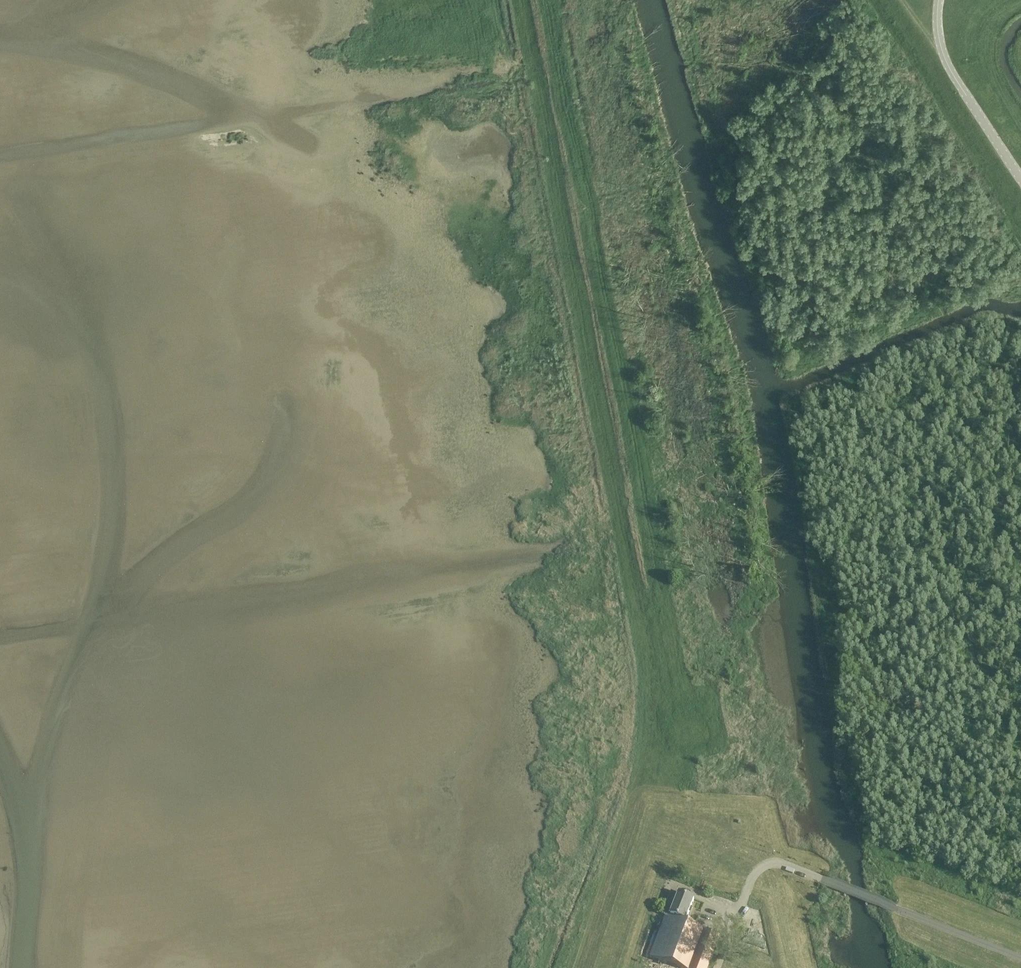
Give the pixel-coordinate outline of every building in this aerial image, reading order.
[(679,967),(708,967),(720,936),(684,923),(693,899),(679,894),(672,913),(668,911),(666,916),(650,957),(679,967)]
